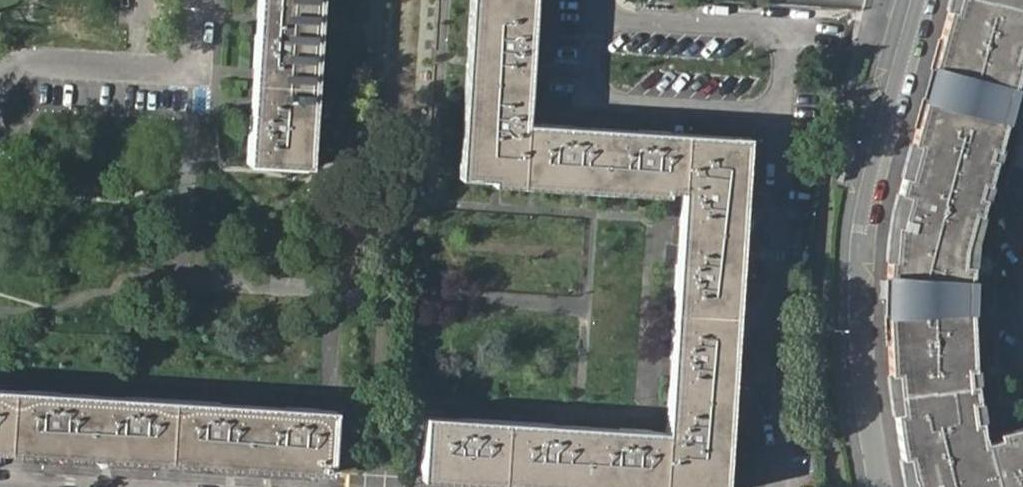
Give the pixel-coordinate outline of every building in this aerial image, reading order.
[(268,32),(252,31),(250,67),(266,69),(262,114),(247,113),(244,160),(299,163),(307,164),(310,117),(290,116),(290,99),(294,99),(295,70),(313,72),(316,35),(295,33),(296,16),(299,16),(300,0),(270,0),(268,32)] [(252,31),(268,32),(270,0),(254,0),(252,31)] [(318,0),(300,0),(299,16),(296,16),(295,33),(316,35),(318,0)] [(471,47),(478,48),(489,49),(487,67),(483,67),(481,94),(486,95),(485,114),(474,113),(471,158),(535,162),(534,175),(568,177),(569,168),(586,169),(587,172),(615,175),(616,171),(632,172),(632,181),(678,184),(678,200),(693,202),(689,265),(673,264),(671,297),(667,358),(683,360),(679,424),(663,423),(663,432),(616,429),(614,445),(550,441),(551,425),(457,418),(455,434),(422,432),(420,460),(436,461),(436,457),(453,458),(451,469),(548,474),(548,465),(565,466),(565,470),(597,471),(597,467),(613,469),(612,478),(647,480),(648,470),(660,471),(710,474),(713,426),(697,425),(698,407),(701,407),(703,379),(699,379),(701,361),(717,362),(723,267),(707,266),(708,248),(711,248),(713,220),(710,220),(711,202),(727,204),(730,157),(681,153),(668,153),(669,134),(635,132),(635,145),(570,141),(570,128),(523,125),(524,116),(507,115),(512,50),(528,52),(531,0),(473,0),(471,47)] [(956,10),(951,8),(942,37),(948,39),(940,69),(1011,88),(1022,46),(1022,0),(959,0),(956,10)] [(959,0),(953,0),(951,8),(956,10),(959,0)] [(940,69),(948,39),(942,37),(934,68),(940,69)] [(1022,74),(1022,46),(1011,88),(1016,90),(1018,90),(1022,74)] [(489,49),(478,48),(474,113),(485,114),(486,95),(481,94),(483,67),(487,67),(489,49)] [(524,116),(528,52),(512,50),(507,115),(524,116)] [(250,67),(247,113),(262,114),(266,69),(250,67)] [(1009,118),(1016,90),(1011,88),(940,69),(934,68),(927,96),(933,98),(1002,117),(1009,118)] [(290,116),(310,117),(313,72),(295,70),(294,99),(290,99),(290,116)] [(924,128),(933,98),(927,96),(919,126),(924,128)] [(998,160),(998,159),(992,157),(1002,117),(933,98),(924,128),(919,126),(914,143),(920,144),(911,177),(905,175),(896,211),(893,225),(898,226),(895,259),(890,258),(889,276),(973,283),(975,266),(975,265),(966,264),(967,248),(971,232),(977,213),(982,215),(983,214),(987,198),(987,197),(981,196),(985,183),(991,185),(991,184),(998,160)] [(1000,160),(1011,119),(1009,118),(1002,117),(992,157),(998,159),(998,160),(1000,160)] [(635,132),(570,128),(570,141),(635,145),(635,132)] [(731,138),(669,134),(668,153),(681,153),(730,157),(731,138)] [(911,177),(920,144),(914,143),(905,175),(911,177)] [(568,177),(632,181),(632,172),(616,171),(615,175),(587,172),(586,169),(569,168),(568,177)] [(989,199),(993,185),(991,184),(991,185),(985,183),(981,196),(987,197),(987,198),(989,199)] [(693,202),(678,200),(673,264),(689,265),(693,202)] [(723,267),(727,204),(711,202),(710,220),(713,220),(711,248),(708,248),(707,266),(723,267)] [(980,234),(985,215),(983,214),(982,215),(977,213),(971,232),(978,234),(980,234)] [(976,266),(977,251),(973,250),(967,248),(966,264),(975,265),(975,266),(976,266)] [(1000,432),(1002,438),(987,442),(986,436),(986,435),(984,435),(983,421),(983,420),(977,421),(974,403),(980,402),(980,401),(978,385),(978,384),(971,385),(970,369),(976,369),(976,368),(974,340),(974,339),(968,339),(966,308),(894,311),(895,342),(889,342),(891,374),(897,373),(899,392),(901,411),(896,412),(900,442),(903,458),(909,457),(913,477),(907,479),(909,486),(1022,486),(1022,426),(1000,432)] [(976,339),(975,308),(973,308),(966,308),(968,339),(974,339),(974,340),(976,339)] [(683,360),(667,358),(663,423),(679,424),(683,360)] [(713,426),(717,362),(701,361),(699,379),(703,379),(701,407),(698,407),(697,425),(713,426)] [(980,384),(979,368),(976,368),(976,369),(970,369),(971,385),(978,384),(978,385),(980,384)] [(899,392),(897,373),(891,374),(893,393),(896,412),(901,411),(899,392)] [(331,410),(325,410),(283,407),(281,421),(217,416),(219,404),(124,396),(123,410),(59,406),(61,392),(24,390),(0,389),(0,437),(57,441),(57,431),(72,432),(72,436),(101,438),(101,434),(120,435),(119,446),(215,452),(216,442),(230,442),(231,447),(263,449),(264,445),(279,446),(278,456),(327,460),(331,410)] [(123,410),(124,396),(61,392),(59,406),(123,410)] [(985,421),(982,401),(980,401),(980,402),(974,403),(977,421),(983,420),(983,421),(985,421)] [(281,421),(283,407),(219,404),(217,416),(281,421)] [(455,434),(457,418),(423,416),(422,432),(455,434)] [(614,445),(616,429),(551,425),(550,441),(614,445)] [(57,441),(119,446),(120,435),(101,434),(101,438),(72,436),(72,432),(57,431),(57,441)] [(1002,438),(1000,432),(986,436),(987,442),(1002,438)] [(215,452),(278,456),(279,446),(264,445),(263,449),(231,447),(230,442),(216,442),(215,452)] [(436,461),(420,460),(419,467),(451,469),(453,458),(436,457),(436,461)] [(913,477),(909,457),(903,458),(907,479),(913,477)] [(548,474),(612,478),(613,469),(597,467),(597,471),(565,470),(565,466),(548,465),(548,474)] [(710,484),(710,474),(660,471),(648,470),(647,480),(710,484)]
